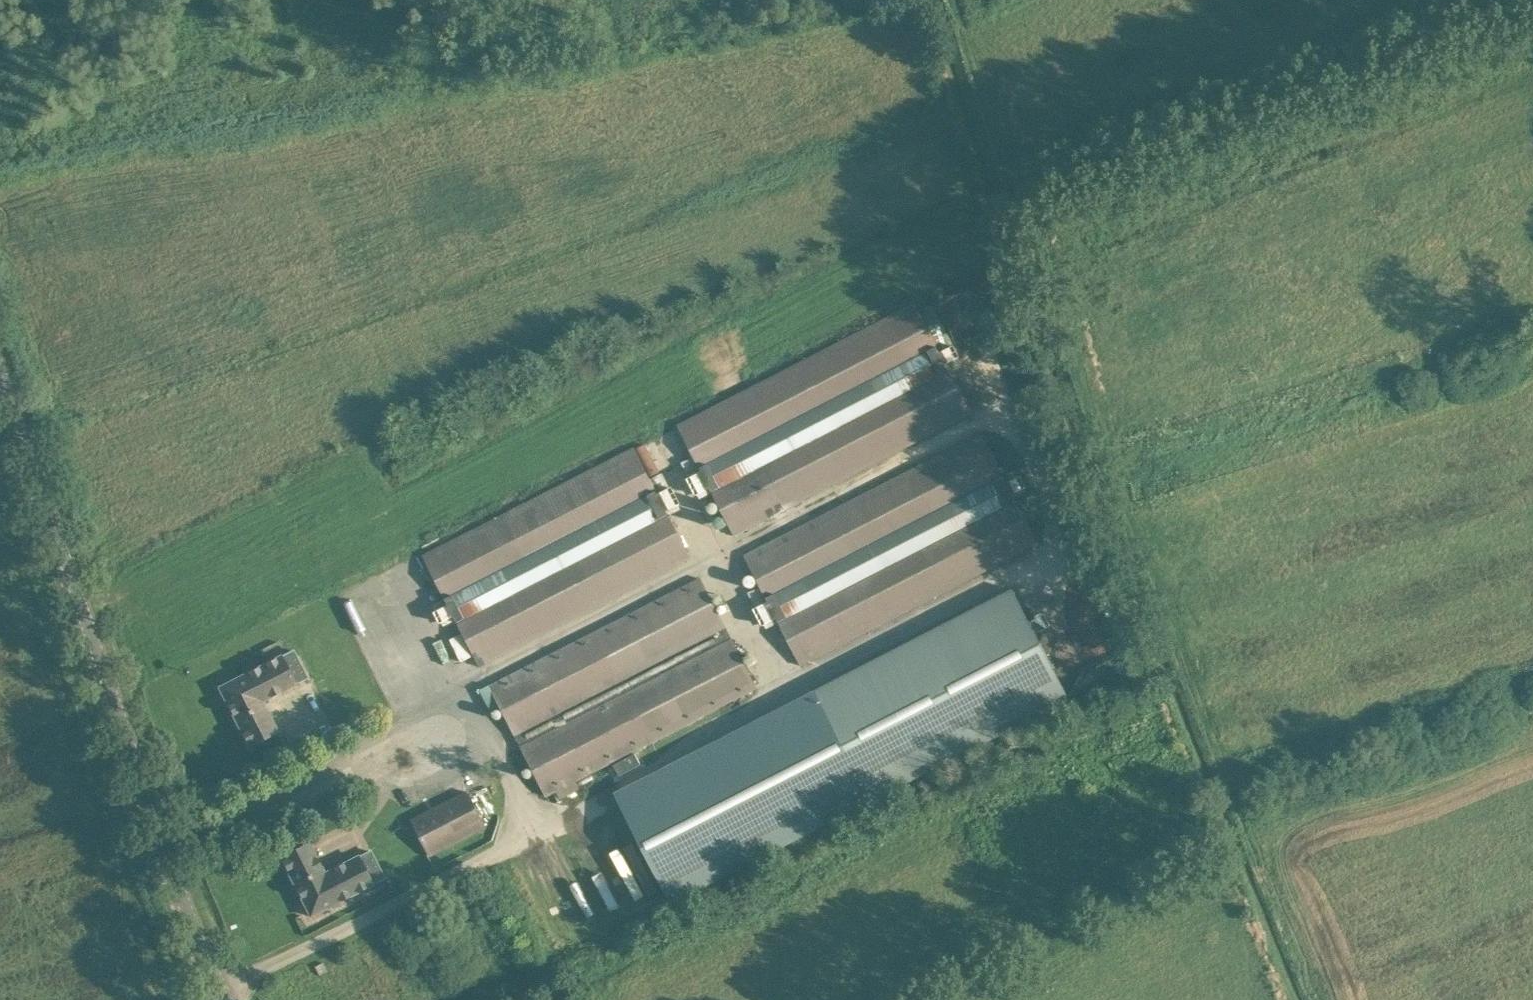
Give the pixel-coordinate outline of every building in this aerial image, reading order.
[(916,305),(679,425),(699,465),(686,472),(695,490),(709,483),(735,535),(972,415),(965,402),(940,351),(968,337),(989,326),(968,284),(918,309),(916,305)] [(982,435),(745,555),(766,595),(753,602),(763,622),(776,615),(802,666),(1038,546),(982,435)] [(442,546),(424,555),(480,666),(508,651),(691,558),(635,448),(442,546)] [(504,491),(509,504),(543,492),(539,479),(504,491)] [(701,578),(508,676),(490,685),(489,684),(480,689),(491,711),(501,706),(547,796),(557,790),(560,798),(580,788),(576,781),(757,688),(701,578)] [(824,710),(624,812),(671,904),(872,800),(1070,698),(1055,668),(1014,589),(861,667),(814,691),(824,710)] [(288,652),(282,655),(296,684),(308,677),(293,649),(288,652)] [(282,655),(281,656),(219,687),(249,746),(277,732),(262,701),(296,684),(282,655)] [(468,791),(434,809),(412,820),(430,855),(486,826),(468,791)] [(358,856),(324,873),(309,843),(280,857),(310,916),(372,884),(358,856)] [(370,849),(358,856),(372,884),(385,878),(370,849)]
